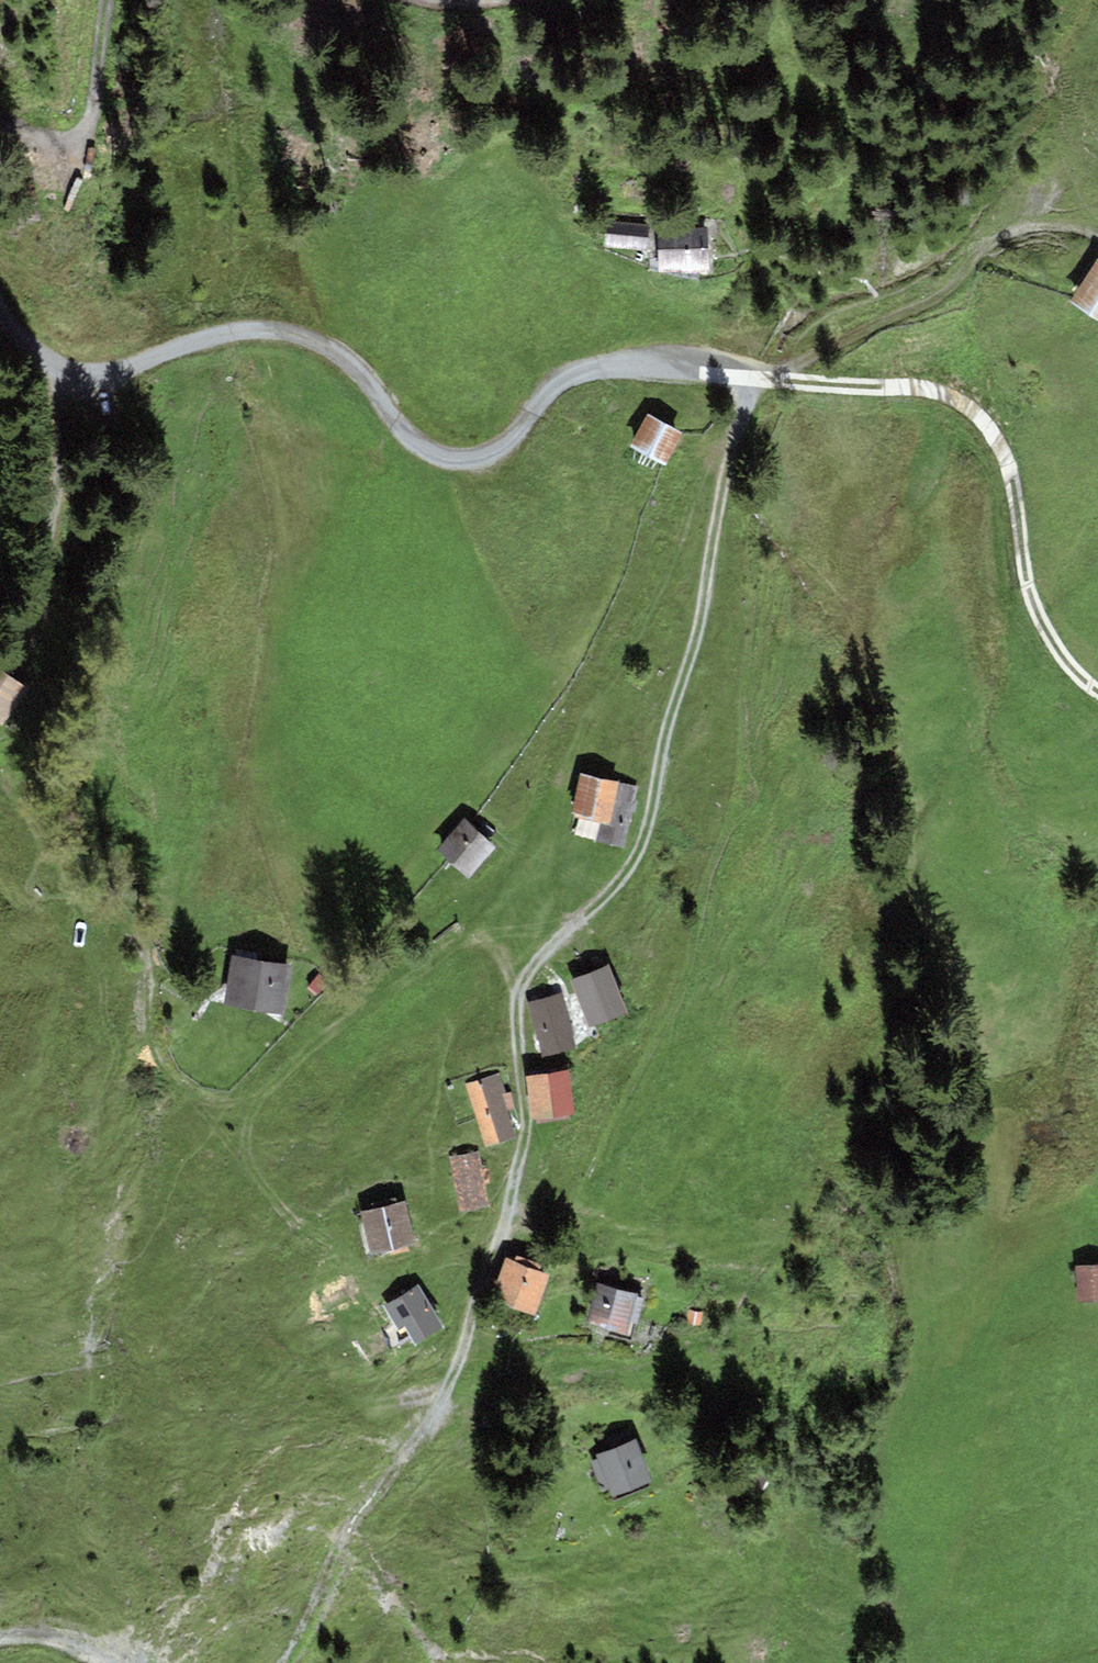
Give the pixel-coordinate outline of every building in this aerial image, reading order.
[(605,248),(649,250),(650,221),(606,220),(605,248)] [(658,229),(658,272),(710,272),(710,229),(658,229)] [(1097,259),(1069,303),(1097,321),(1097,259)] [(666,465),(682,432),(645,415),(630,447),(666,465)] [(29,689),(0,670),(0,724),(3,726),(29,689)] [(637,786),(580,773),(571,814),(628,826),(637,786)] [(469,880),(495,847),(462,821),(436,853),(469,880)] [(232,956),(224,1005),(283,1014),(291,966),(232,956)] [(609,965),(570,980),(589,1029),(628,1014),(609,965)] [(308,988),(317,994),(325,981),(316,975),(308,988)] [(527,1002),(542,1059),(577,1049),(562,993),(527,1002)] [(532,1119),(574,1114),(569,1071),(527,1077),(532,1119)] [(500,1073),(494,1075),(465,1084),(486,1147),(515,1138),(500,1095),(507,1093),(500,1073)] [(478,1150),(449,1156),(460,1212),(490,1206),(478,1150)] [(372,1256),(415,1245),(403,1201),(360,1212),(372,1256)] [(1083,1239),(1083,1273),(1097,1273),(1097,1238),(1083,1239)] [(551,1275),(540,1271),(543,1264),(516,1255),(514,1262),(505,1259),(490,1300),(536,1316),(551,1275)] [(641,1297),(594,1284),(583,1323),(630,1336),(641,1297)] [(445,1328),(418,1285),(383,1306),(398,1330),(405,1326),(417,1344),(445,1328)] [(703,1313),(689,1311),(687,1324),(701,1326),(703,1313)] [(636,1443),(598,1456),(613,1498),(651,1484),(636,1443)]
